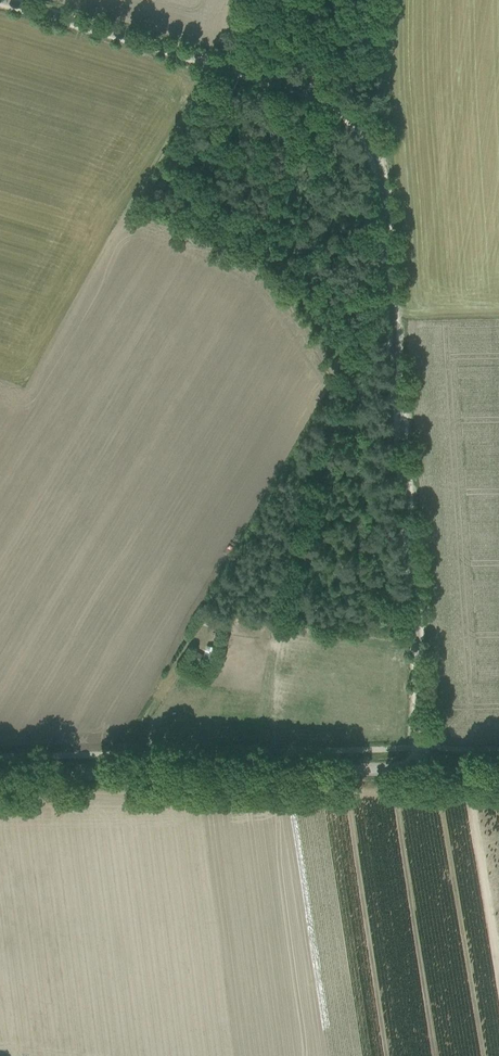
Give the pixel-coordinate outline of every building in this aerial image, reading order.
[(203,614),(202,620),(221,625),(223,617),(204,612),(203,614)]
